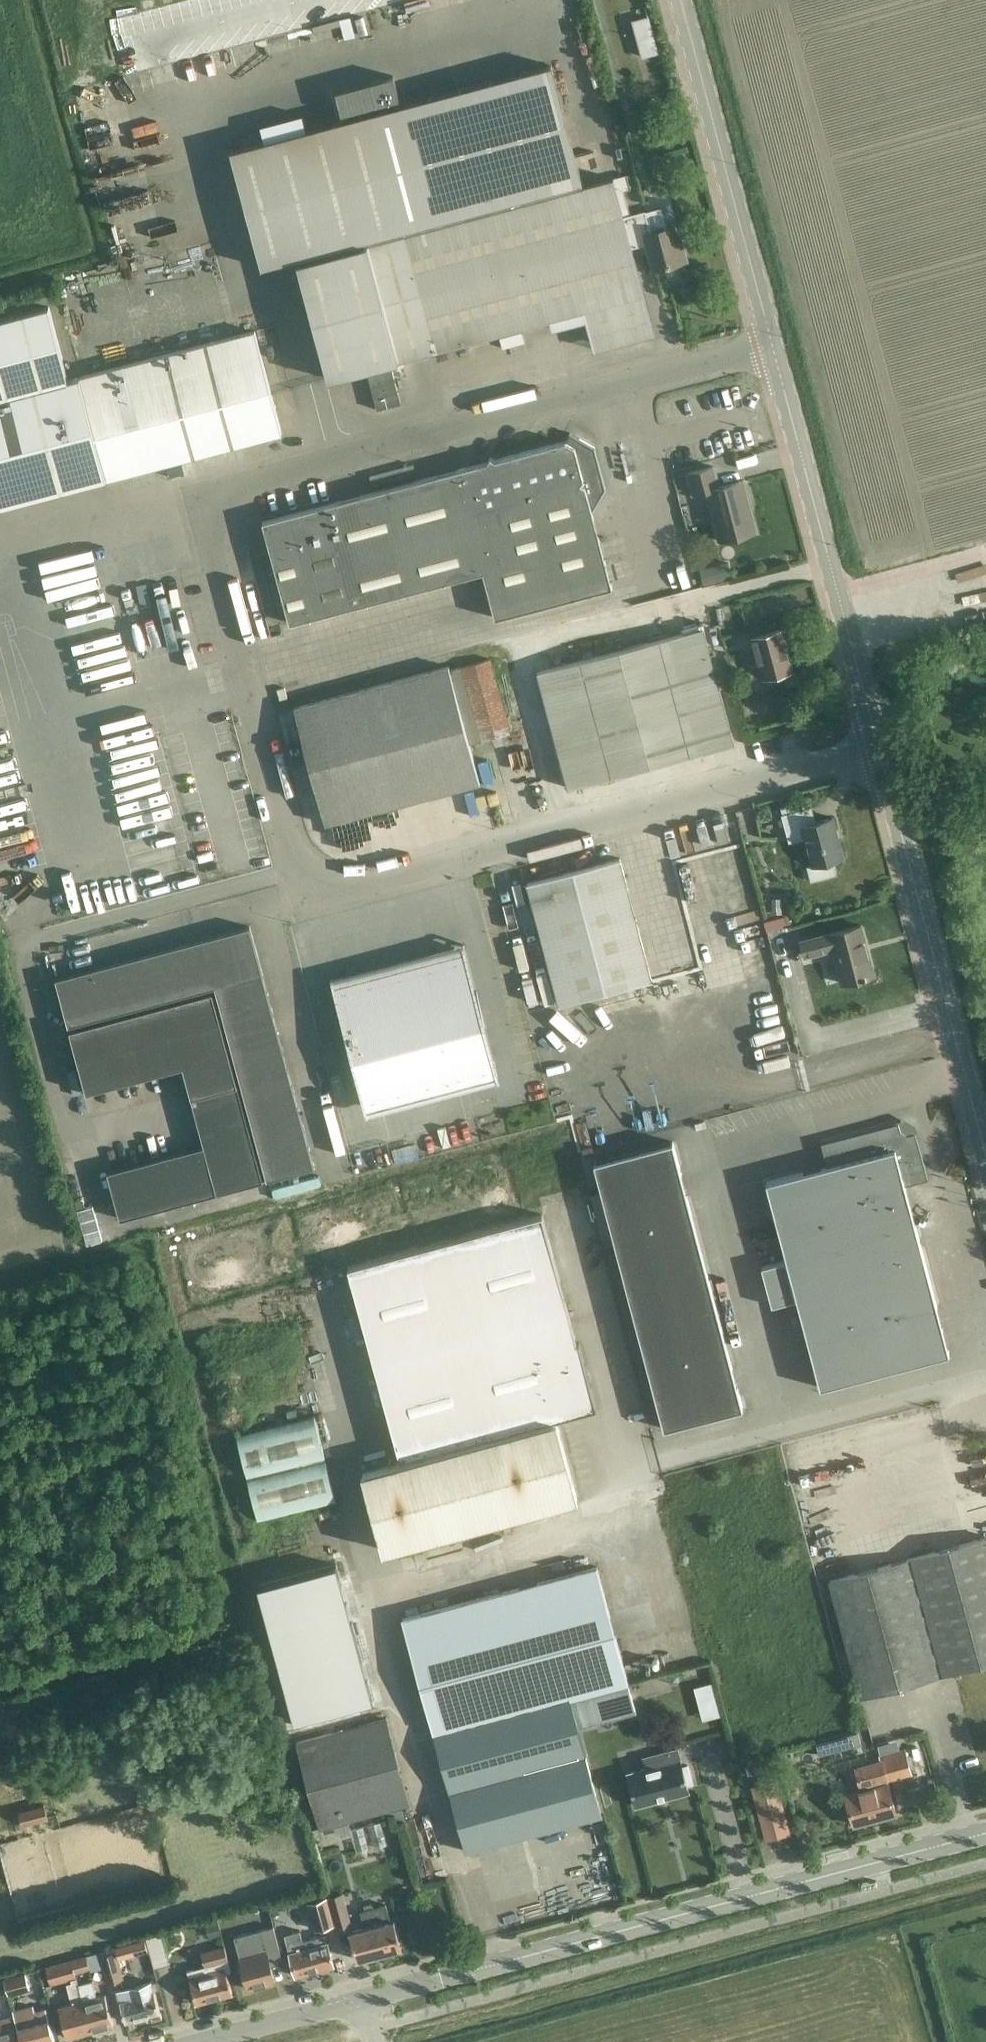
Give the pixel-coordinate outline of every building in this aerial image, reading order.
[(658,52),(648,16),(632,20),(642,56),(658,52)] [(552,69),(232,154),(263,270),(298,261),(328,377),(366,367),(377,408),(401,402),(390,361),(433,349),(549,318),(552,327),(586,318),(594,348),(654,332),(631,246),(623,216),(617,191),(630,188),(626,174),(583,185),(552,69)] [(265,145),(307,134),(303,116),(261,127),(265,145)] [(644,210),(623,216),(631,246),(647,243),(654,268),(686,259),(680,240),(677,240),(673,225),(666,227),(660,207),(645,211),(644,210)] [(70,280),(62,282),(68,308),(77,306),(70,280)] [(68,379),(49,306),(0,319),(0,505),(93,481),(94,485),(107,481),(106,478),(281,431),(254,330),(68,379)] [(79,310),(65,313),(70,334),(83,331),(79,310)] [(487,461),(262,520),(289,622),(483,570),(495,617),(612,586),(592,511),(605,488),(594,446),(569,432),(565,440),(495,458),(490,456),(487,461)] [(693,493),(706,490),(720,540),(753,531),(745,501),(749,500),(743,479),(718,485),(713,465),(688,472),(693,493)] [(727,561),(713,564),(717,580),(731,576),(727,561)] [(703,626),(580,659),(611,775),(734,742),(703,626)] [(783,628),(752,636),(763,677),(794,669),(783,628)] [(461,665),(449,668),(469,742),(482,739),(510,731),(489,657),(461,665)] [(448,665),(294,706),(325,822),(479,781),(469,742),(449,668),(448,665)] [(739,682),(732,684),(734,692),(741,691),(739,682)] [(786,829),(802,825),(812,863),(805,865),(809,880),(835,873),(831,859),(843,856),(832,816),(815,820),(811,806),(782,814),(786,829)] [(620,857),(527,882),(559,1002),(652,978),(620,857)] [(763,910),(767,923),(785,918),(782,906),(763,910)] [(804,955),(833,947),(842,982),(874,974),(861,924),(829,932),(829,933),(801,940),(804,955)] [(215,985),(236,1062),(267,1178),(314,1165),(249,925),(55,977),(68,1024),(215,985)] [(477,1031),(454,947),(454,945),(331,977),(349,1045),(348,1045),(366,1113),(499,1078),(486,1029),(477,1031)] [(237,1084),(212,990),(69,1028),(86,1091),(183,1065),(191,1096),(237,1084)] [(120,1218),(263,1179),(237,1084),(191,1096),(204,1144),(107,1170),(120,1218)] [(827,1164),(766,1181),(820,1386),(949,1352),(905,1184),(928,1178),(915,1131),(908,1133),(901,1129),(898,1121),(821,1142),(827,1164)] [(673,1140),(594,1161),(664,1428),(743,1407),(673,1140)] [(579,1176),(575,1154),(567,1155),(571,1177),(579,1176)] [(348,1266),(401,1461),(556,1418),(597,1407),(579,1341),(577,1341),(542,1213),(348,1266)] [(314,1414),(237,1434),(258,1518),(335,1498),(314,1414)] [(384,1548),(576,1496),(556,1418),(401,1461),(363,1471),(384,1548)] [(830,1580),(860,1696),(985,1662),(985,1538),(830,1580)] [(295,1720),(373,1699),(336,1563),(258,1584),(295,1720)] [(597,1565),(402,1618),(465,1850),(601,1814),(578,1726),(636,1711),(627,1679),(624,1667),(597,1565)] [(387,1717),(297,1741),(319,1827),(410,1803),(387,1717)] [(417,1723),(424,1745),(435,1742),(428,1719),(417,1723)] [(843,1735),(847,1747),(861,1743),(858,1731),(843,1735)] [(830,1739),(816,1743),(820,1755),(833,1751),(830,1739)] [(627,1771),(636,1804),(689,1790),(687,1783),(692,1781),(688,1764),(682,1766),(677,1747),(643,1756),(646,1766),(627,1771)] [(896,1812),(886,1779),(911,1772),(904,1748),(880,1755),(881,1758),(855,1766),(860,1783),(856,1784),(857,1789),(844,1792),(853,1824),(896,1812)] [(773,1754),(764,1757),(767,1770),(777,1767),(773,1754)] [(747,1763),(750,1774),(762,1771),(759,1760),(747,1763)] [(438,1803),(448,1801),(443,1773),(433,1774),(438,1803)] [(751,1784),(766,1838),(790,1832),(775,1777),(751,1784)] [(23,1823),(47,1817),(44,1804),(20,1810),(23,1823)] [(380,1816),(369,1818),(373,1836),(385,1834),(380,1816)] [(422,1877),(413,1879),(415,1889),(424,1887),(422,1877)] [(328,1896),(337,1928),(350,1924),(341,1893),(328,1896)] [(315,1929),(334,1924),(327,1897),(308,1902),(315,1929)] [(365,1926),(349,1930),(357,1958),(402,1946),(395,1919),(390,1920),(386,1903),(360,1909),(365,1926)] [(217,1922),(207,1925),(210,1937),(220,1934),(217,1922)] [(273,1925),(234,1936),(248,1988),(275,1981),(269,1957),(281,1954),(273,1925)] [(166,1926),(150,1927),(151,1954),(167,1953),(166,1926)] [(333,1965),(326,1941),(325,1942),(323,1935),(300,1941),(299,1937),(293,1938),(291,1932),(284,1934),(285,1941),(286,1941),(295,1975),(333,1965)] [(145,1939),(135,1942),(137,1949),(140,1951),(148,1949),(145,1939)] [(232,1992),(226,1970),(231,1969),(225,1945),(202,1951),(205,1964),(187,1969),(196,2002),(232,1992)] [(122,1967),(132,1966),(131,1948),(121,1948),(122,1967)] [(101,1964),(106,1982),(123,1977),(115,1950),(99,1955),(101,1963),(101,1964)] [(98,1951),(85,1954),(88,1966),(88,1967),(101,1964),(101,1963),(99,1955),(98,1951)] [(88,1966),(85,1954),(70,1958),(73,1970),(88,1966)] [(77,1982),(73,1970),(70,1958),(46,1965),(51,1982),(70,1976),(72,1981),(67,1982),(72,2001),(58,2004),(67,2036),(90,2029),(77,1982)] [(31,1986),(28,1972),(5,1977),(9,1992),(31,1986)] [(104,1992),(95,1995),(91,1978),(77,1982),(90,2029),(112,2023),(104,1992)] [(124,1997),(118,1999),(124,2020),(159,2011),(151,1980),(122,1987),(124,1997)] [(22,2041),(46,2041),(54,2040),(46,2008),(34,2011),(32,2005),(13,2010),(22,2041)] [(11,2016),(0,2019),(0,2041),(18,2041),(11,2016)]
